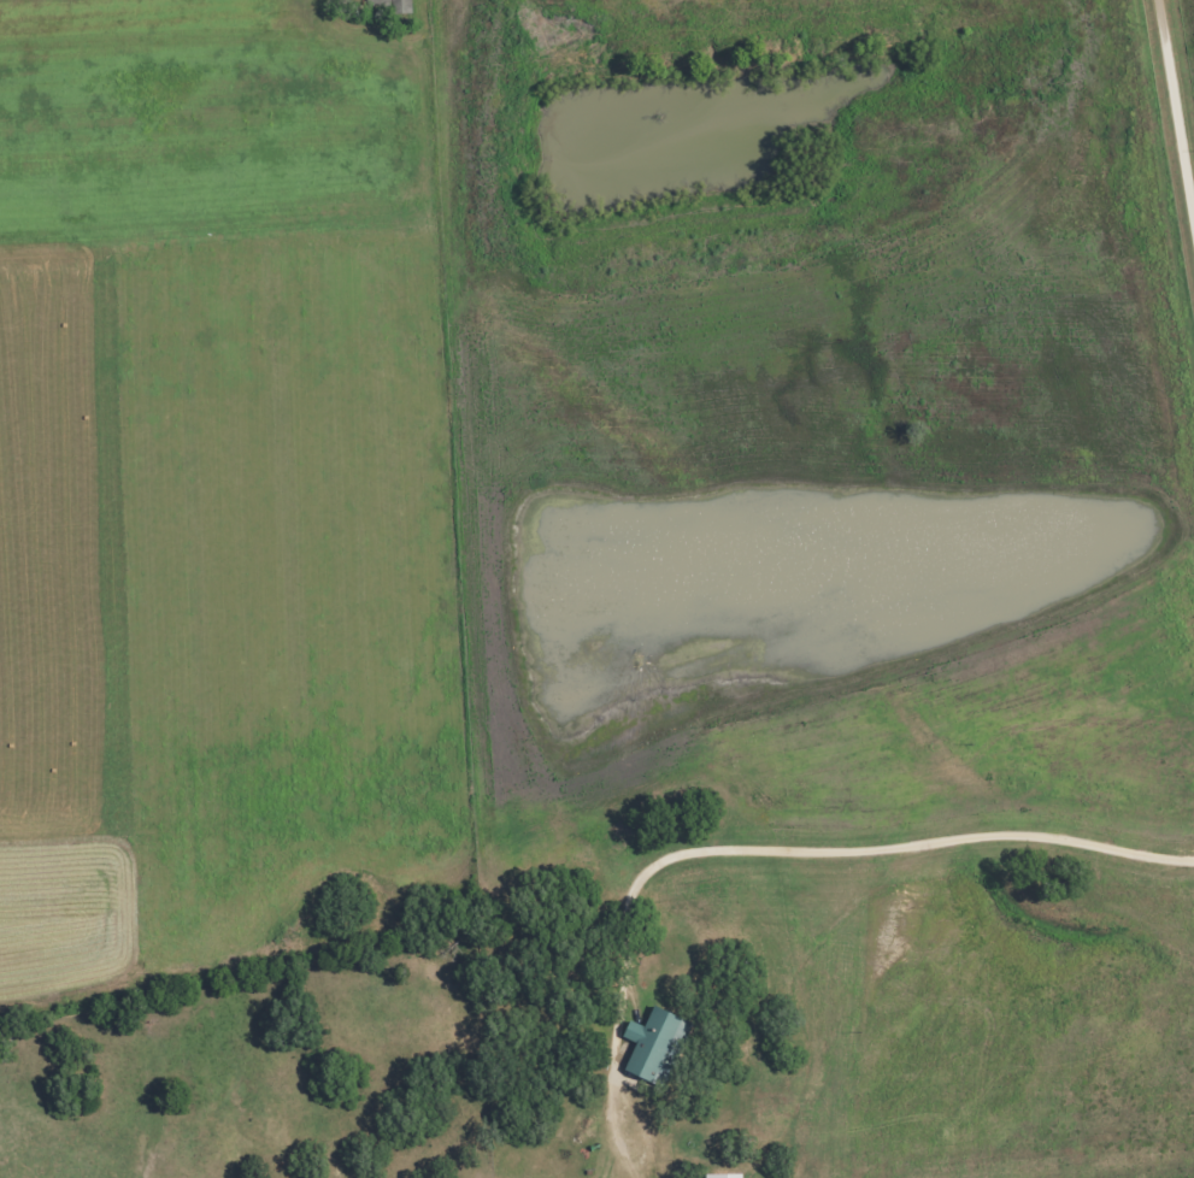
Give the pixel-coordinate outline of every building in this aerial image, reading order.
[(408,0),(365,0),(365,13),(408,13),(408,0)] [(618,1071),(659,1088),(686,1023),(646,1007),(638,1027),(623,1020),(616,1036),(630,1043),(618,1071)]
